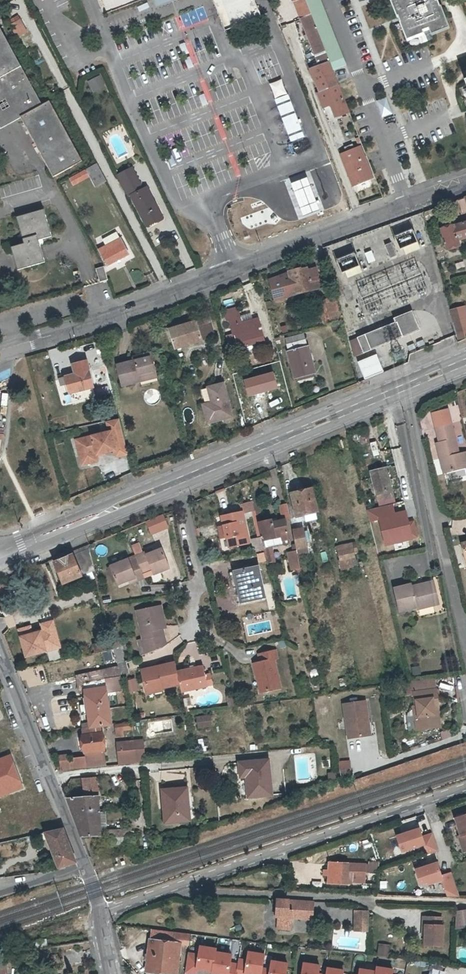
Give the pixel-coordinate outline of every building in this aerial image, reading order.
[(102,11),(128,0),(98,0),(102,11)] [(223,26),(230,23),(220,0),(212,0),(223,26)] [(230,23),(259,12),(254,0),(220,0),(230,23)] [(296,7),(299,13),(308,9),(309,9),(306,0),(293,0),(296,7)] [(347,65),(321,0),(306,0),(309,9),(330,60),(334,70),(346,65),(347,65)] [(403,22),(412,45),(429,39),(428,36),(434,34),(434,37),(454,29),(446,9),(444,9),(441,1),(439,2),(438,0),(391,0),(400,23),(403,22)] [(299,13),(302,21),(312,17),(308,9),(299,13)] [(184,25),(193,24),(190,12),(181,14),(184,25)] [(16,33),(26,28),(19,16),(9,21),(16,33)] [(318,59),(334,102),(332,103),(336,115),(349,110),(338,82),(329,60),(312,17),(302,21),(315,53),(318,59)] [(12,88),(26,112),(21,115),(54,174),(83,158),(51,99),(44,103),(0,27),(0,94),(12,88)] [(334,102),(318,59),(309,63),(318,86),(315,87),(323,106),(332,103),(334,102)] [(92,92),(104,86),(98,74),(86,80),(92,92)] [(0,94),(0,121),(2,125),(21,115),(26,112),(12,88),(0,94)] [(289,142),(303,136),(287,93),(272,99),(289,142)] [(381,117),(391,114),(385,97),(375,101),(381,117)] [(360,147),(340,155),(352,185),(372,177),(360,147)] [(70,174),(74,181),(86,174),(91,183),(107,175),(98,159),(70,174)] [(141,187),(131,166),(118,172),(129,194),(132,192),(147,223),(163,215),(148,184),(141,187)] [(23,244),(12,247),(18,269),(44,261),(38,240),(49,237),(42,210),(16,218),(23,244)] [(441,231),(447,250),(460,246),(458,240),(465,238),(465,223),(441,231)] [(108,259),(130,248),(122,232),(121,233),(118,226),(104,233),(107,240),(100,243),(108,259)] [(390,242),(383,245),(389,258),(395,255),(390,242)] [(370,250),(364,253),(367,262),(374,260),(370,250)] [(343,279),(360,273),(352,252),(335,259),(343,279)] [(104,267),(96,269),(100,283),(108,280),(104,267)] [(301,269),(289,272),(294,295),(321,288),(316,268),(302,272),(301,269)] [(287,272),(268,280),(274,302),(294,296),(287,272)] [(336,300),(319,305),(325,326),(342,321),(336,300)] [(357,355),(418,329),(410,310),(389,319),(390,322),(351,338),(357,355)] [(240,318),(230,320),(237,349),(262,343),(259,330),(262,330),(259,320),(241,324),(240,318)] [(459,341),(465,339),(465,334),(465,333),(465,332),(465,318),(454,322),(459,341)] [(209,319),(170,330),(175,348),(214,337),(209,319)] [(305,339),(286,344),(294,378),(313,373),(305,339)] [(363,379),(382,371),(375,353),(355,361),(363,379)] [(137,358),(142,377),(156,373),(150,354),(137,358)] [(123,386),(141,381),(140,377),(142,377),(137,358),(134,359),(134,360),(118,365),(123,386)] [(63,378),(65,385),(68,394),(91,388),(84,362),(71,366),(74,375),(63,378)] [(106,366),(90,370),(94,384),(110,380),(106,366)] [(59,387),(65,385),(63,378),(57,380),(59,387)] [(226,383),(208,387),(213,403),(204,405),(210,424),(235,417),(226,383)] [(109,432),(75,440),(81,466),(98,462),(97,457),(111,454),(118,459),(127,456),(119,420),(106,423),(109,432)] [(464,453),(460,454),(454,430),(447,432),(446,426),(438,427),(441,443),(439,443),(443,459),(445,459),(448,473),(465,469),(465,461),(464,453)] [(378,497),(394,493),(389,471),(373,475),(378,497)] [(299,517),(307,515),(308,521),(318,519),(317,512),(319,512),(313,489),(294,494),(299,517)] [(395,497),(394,493),(378,497),(379,501),(395,497)] [(368,522),(375,520),(382,547),(417,537),(412,517),(407,519),(405,509),(394,512),(391,503),(365,510),(368,522)] [(288,504),(281,505),(284,520),(287,520),(291,519),(288,504)] [(41,508),(34,510),(36,516),(43,513),(41,508)] [(226,531),(227,531),(231,547),(251,542),(243,511),(222,516),(226,531)] [(149,535),(167,528),(161,513),(143,521),(149,535)] [(265,540),(267,547),(285,543),(284,539),(290,538),(287,520),(273,523),(273,520),(261,523),(265,540)] [(298,550),(299,555),(311,553),(306,528),(294,531),(298,550)] [(263,536),(253,538),(254,545),(256,545),(257,550),(266,548),(263,536)] [(137,555),(139,558),(145,572),(154,568),(156,573),(172,566),(164,547),(149,553),(147,551),(137,555)] [(356,549),(340,552),(344,569),(354,567),(352,558),(357,557),(356,549)] [(302,567),(299,555),(298,550),(290,552),(293,569),(302,567)] [(87,551),(53,564),(61,585),(93,572),(87,551)] [(132,561),(131,558),(112,565),(120,585),(131,580),(138,577),(139,580),(147,577),(145,572),(139,558),(132,561)] [(260,566),(237,571),(243,602),(267,596),(260,566)] [(418,609),(437,605),(435,595),(438,595),(435,582),(413,587),(413,585),(397,589),(402,611),(418,607),(418,609)] [(165,627),(169,626),(164,604),(139,610),(149,653),(165,648),(170,644),(166,629),(165,627)] [(43,624),(44,631),(46,628),(52,626),(56,628),(54,621),(43,624)] [(46,628),(44,631),(33,634),(31,627),(20,630),(27,657),(61,647),(56,628),(52,626),(46,628)] [(94,645),(96,653),(115,649),(113,641),(94,645)] [(263,663),(257,664),(263,693),(283,689),(276,661),(280,660),(278,651),(261,655),(263,663)] [(144,669),(148,689),(163,685),(164,688),(183,684),(180,671),(178,662),(144,669)] [(209,679),(208,674),(206,665),(180,671),(183,684),(184,692),(211,686),(211,685),(216,684),(214,678),(209,679)] [(78,694),(83,694),(82,691),(106,687),(107,694),(122,692),(118,667),(75,676),(78,694)] [(439,682),(417,684),(417,694),(440,692),(439,682)] [(165,690),(164,688),(163,685),(148,689),(149,693),(165,690)] [(106,687),(82,691),(83,694),(88,728),(88,731),(101,729),(112,727),(107,694),(106,687)] [(418,731),(438,730),(437,710),(441,710),(440,692),(417,694),(418,707),(416,707),(418,731)] [(350,738),(367,736),(366,726),(370,726),(367,702),(346,704),(350,738)] [(202,728),(214,726),(212,714),(200,716),(202,728)] [(128,736),(128,723),(114,723),(115,736),(128,736)] [(88,728),(81,730),(81,735),(79,743),(80,751),(83,756),(104,753),(105,752),(105,748),(104,739),(101,732),(101,729),(88,731),(88,728)] [(115,743),(118,765),(145,763),(143,740),(115,743)] [(106,767),(104,753),(83,756),(84,758),(71,759),(71,761),(67,762),(66,755),(56,756),(56,763),(60,772),(106,767)] [(22,789),(11,757),(0,761),(0,797),(22,789)] [(246,772),(246,777),(248,797),(271,795),(268,761),(240,763),(240,772),(246,772)] [(341,779),(352,778),(351,770),(340,771),(341,779)] [(330,781),(340,779),(339,772),(328,774),(330,781)] [(83,838),(112,835),(112,829),(101,830),(98,777),(84,779),(86,797),(68,798),(83,838)] [(165,823),(189,821),(186,785),(161,787),(165,823)] [(461,836),(465,848),(465,849),(465,814),(456,817),(460,833),(461,836)] [(417,826),(393,834),(399,853),(422,845),(425,854),(436,850),(430,833),(420,836),(417,826)] [(43,831),(57,866),(74,860),(61,827),(43,831)] [(362,872),(372,873),(373,862),(370,862),(370,864),(330,863),(330,871),(325,871),(325,875),(329,875),(329,884),(348,884),(348,878),(354,879),(354,876),(362,876),(362,872)] [(436,862),(412,869),(417,886),(440,880),(446,896),(458,896),(450,872),(440,875),(436,862)] [(291,917),(299,918),(300,913),(309,913),(309,907),(312,907),(313,903),(277,900),(276,916),(278,917),(277,928),(290,929),(291,917)] [(312,907),(309,907),(309,913),(300,913),(299,918),(311,919),(312,907)] [(457,913),(457,930),(465,929),(465,912),(457,913)] [(424,918),(424,925),(427,925),(426,935),(426,946),(444,946),(444,926),(442,926),(442,918),(424,918)] [(369,932),(370,919),(357,919),(356,931),(369,932)] [(147,971),(176,973),(178,973),(181,942),(160,940),(160,937),(164,938),(166,930),(153,929),(152,939),(151,938),(147,971)] [(381,944),(379,955),(388,956),(390,945),(381,944)] [(188,972),(199,973),(200,968),(215,970),(218,952),(219,948),(203,946),(202,955),(191,953),(188,972)] [(241,965),(233,964),(234,955),(218,952),(215,973),(239,973),(241,965)] [(239,973),(248,973),(249,973),(264,973),(267,957),(251,954),(250,960),(242,959),(241,965),(239,973)] [(264,973),(289,973),(290,964),(274,961),(273,970),(265,968),(264,973)] [(322,965),(306,963),(304,973),(321,973),(322,965)]
